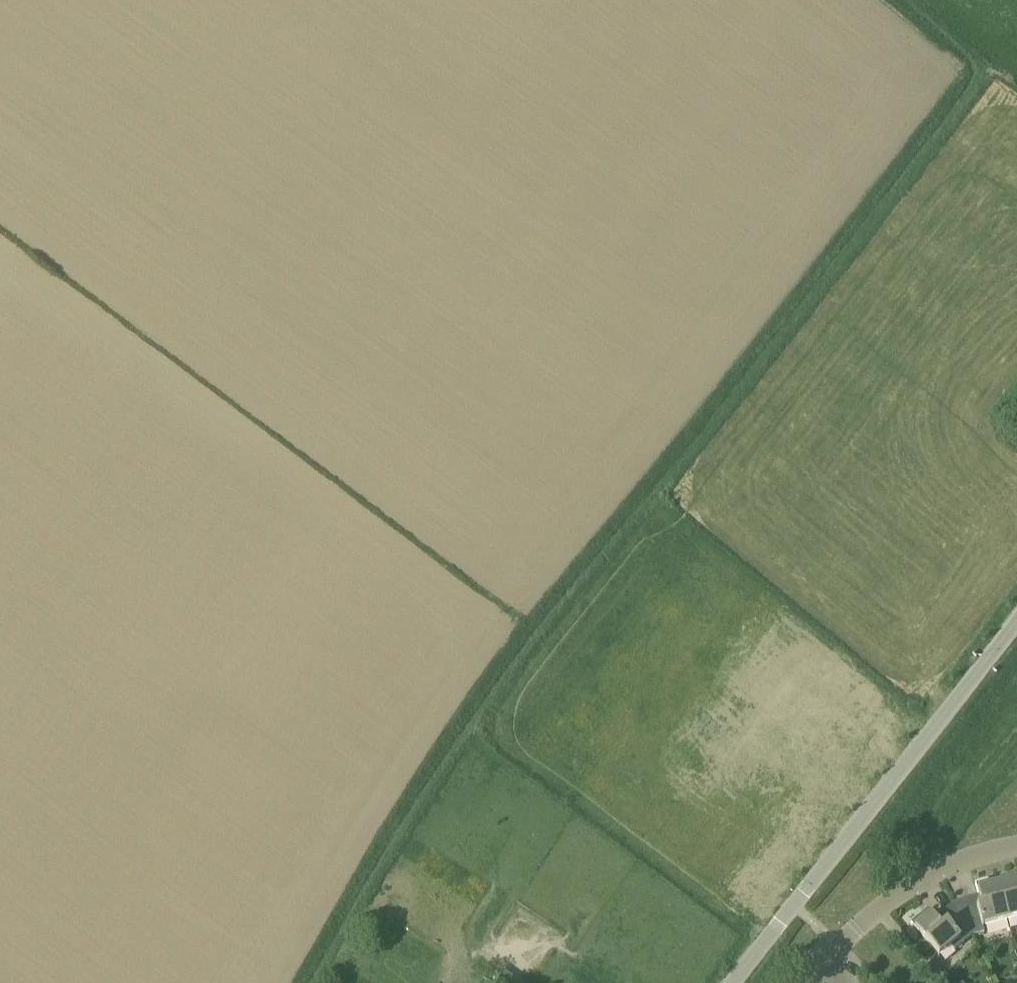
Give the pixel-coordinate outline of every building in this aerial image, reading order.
[(998,884),(1008,921),(1016,918),(1016,873),(1005,877),(1006,882),(998,884)] [(981,902),(958,908),(973,936),(985,933),(983,927),(1008,921),(998,884),(990,886),(988,881),(976,884),(981,902)] [(940,923),(936,919),(932,914),(927,917),(922,915),(911,924),(919,933),(939,956),(951,947),(955,951),(973,936),(958,908),(940,923)] [(496,982),(526,982),(513,975),(504,970),(496,982)]
